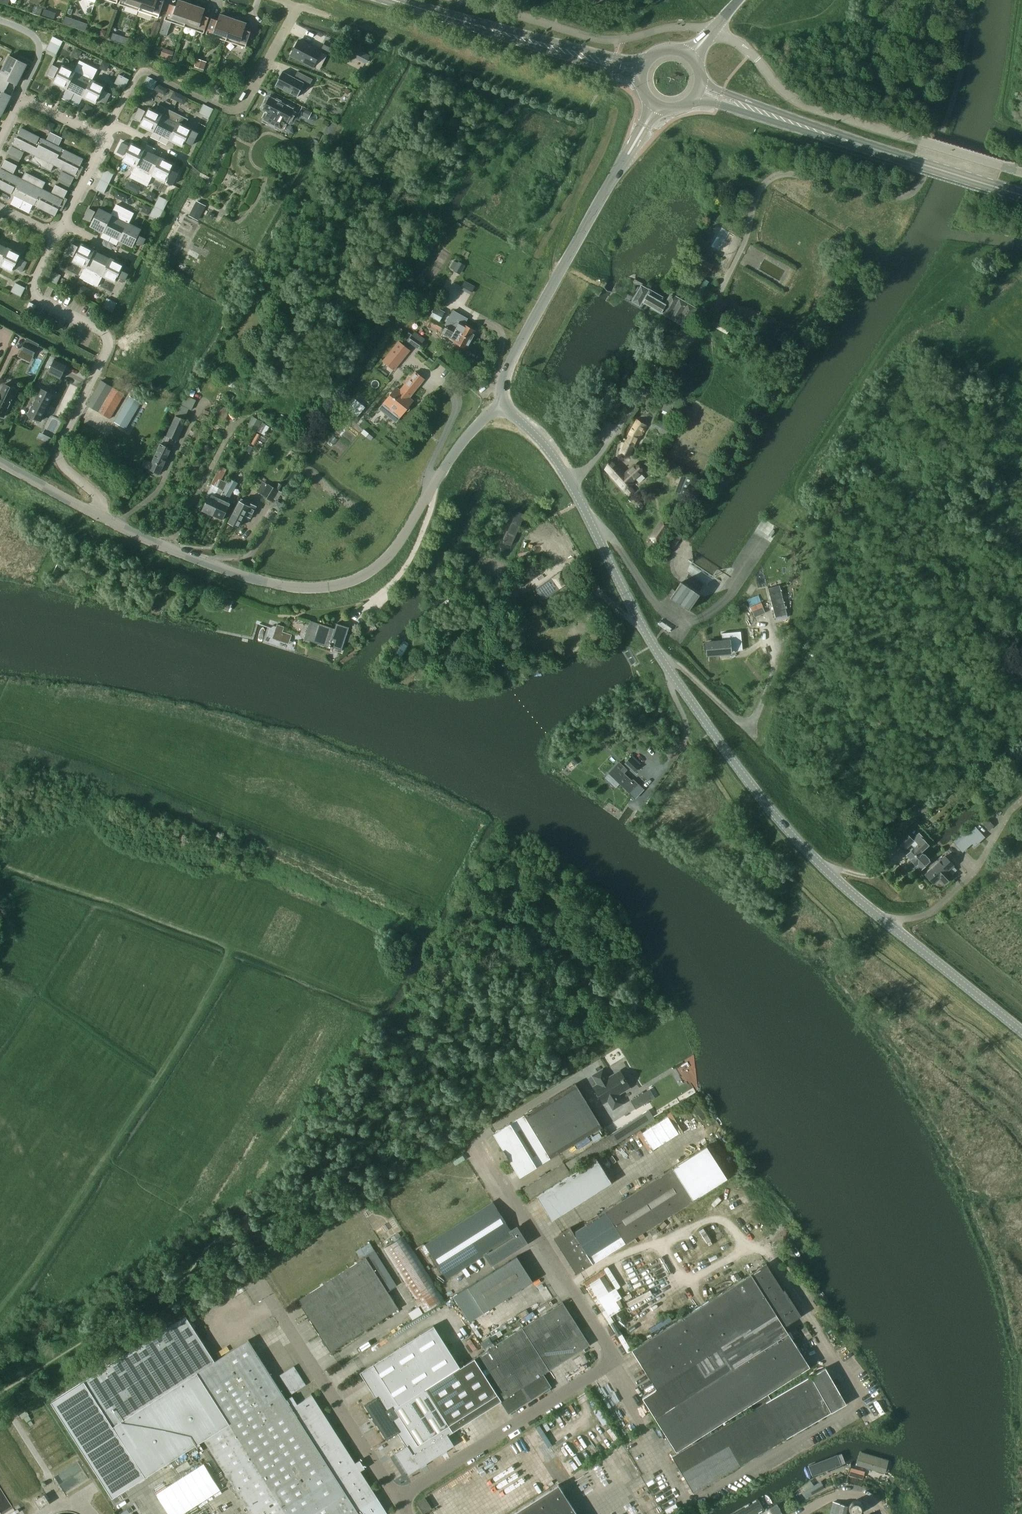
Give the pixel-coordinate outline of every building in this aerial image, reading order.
[(141,0),(119,0),(118,5),(137,12),(141,0)] [(137,12),(157,19),(163,3),(156,1),(156,0),(141,0),(137,12)] [(183,28),(190,5),(177,0),(175,7),(168,5),(159,33),(166,35),(170,23),(183,28)] [(204,9),(190,5),(183,28),(202,34),(208,18),(201,16),(204,9)] [(55,19),(58,10),(50,7),(47,16),(55,19)] [(224,42),(232,19),(218,15),(216,21),(210,19),(205,35),(224,42)] [(65,17),(63,24),(73,27),(75,21),(65,17)] [(245,24),(232,19),(224,42),(244,48),(249,32),(243,30),(245,24)] [(154,36),(158,22),(153,21),(149,34),(154,36)] [(113,33),(110,40),(126,45),(129,39),(113,33)] [(299,40),(291,56),(313,67),(321,52),(299,40)] [(51,41),(46,50),(56,55),(60,46),(51,41)] [(337,47),(326,41),(322,48),(333,54),(337,47)] [(170,59),(173,51),(162,48),(159,56),(170,59)] [(355,58),(366,63),(370,54),(358,49),(355,58)] [(13,90),(26,65),(9,56),(1,72),(0,71),(0,84),(13,90)] [(196,60),(194,67),(203,70),(205,63),(196,60)] [(75,93),(87,69),(78,65),(74,71),(63,66),(61,70),(58,69),(59,68),(52,65),(47,75),(54,78),(56,79),(54,83),(75,93)] [(92,80),(94,77),(95,73),(87,69),(75,93),(95,103),(97,99),(99,100),(99,101),(106,104),(111,94),(104,90),(104,91),(102,90),(104,86),(92,80)] [(294,78),(282,72),(275,86),(284,90),(283,90),(290,94),(297,97),(302,88),(307,90),(313,79),(298,72),(294,78)] [(114,84),(124,88),(129,80),(119,75),(114,84)] [(147,77),(143,85),(153,90),(157,81),(147,77)] [(0,84),(0,116),(1,116),(13,90),(0,84)] [(263,110),(268,112),(264,120),(281,129),(285,121),(288,123),(294,111),(269,98),(263,110)] [(203,104),(199,113),(209,118),(213,109),(203,104)] [(161,136),(173,112),(164,108),(158,105),(155,112),(149,109),(147,113),(145,112),(145,111),(139,108),(134,118),(140,121),(141,121),(143,122),(141,126),(161,136)] [(300,113),(308,118),(311,113),(302,109),(300,113)] [(185,127),(188,120),(182,116),(173,112),(161,136),(182,146),(185,141),(187,142),(186,142),(192,145),(196,138),(198,133),(192,130),(192,131),(190,130),(190,129),(185,127)] [(42,139),(41,140),(39,139),(39,138),(21,128),(18,135),(15,134),(10,143),(13,144),(8,153),(9,153),(6,160),(5,160),(1,169),(0,168),(0,188),(11,194),(12,193),(15,194),(14,195),(34,205),(35,204),(37,205),(37,207),(55,216),(58,209),(61,211),(66,201),(63,200),(68,191),(67,191),(71,184),(75,175),(78,177),(83,167),(80,166),(83,159),(65,150),(64,151),(62,150),(62,149),(42,139)] [(132,174),(140,178),(152,154),(132,144),(123,161),(135,167),(132,174)] [(170,170),(173,164),(152,154),(140,178),(149,183),(153,176),(164,182),(167,176),(169,177),(175,180),(178,173),(172,171),(170,170)] [(105,170),(100,179),(109,184),(114,174),(105,170)] [(104,194),(109,184),(100,179),(95,189),(104,194)] [(131,183),(129,190),(137,192),(139,185),(131,183)] [(168,201),(159,197),(154,207),(163,211),(168,201)] [(197,202),(190,216),(198,220),(205,206),(197,202)] [(158,221),(163,211),(154,207),(149,217),(158,221)] [(91,226),(111,237),(123,212),(115,208),(111,215),(99,209),(97,213),(95,212),(89,209),(84,219),(90,222),(91,221),(93,222),(91,226)] [(129,224),(132,217),(123,212),(111,237),(132,247),(135,241),(137,242),(136,243),(142,246),(146,239),(140,236),(137,235),(140,230),(129,224)] [(724,254),(735,235),(722,228),(711,247),(724,254)] [(0,244),(0,266),(12,272),(14,267),(16,268),(16,269),(22,272),(27,262),(21,259),(20,260),(18,259),(20,254),(0,244)] [(82,274),(90,279),(102,255),(82,244),(80,249),(78,248),(78,247),(71,244),(66,254),(73,257),(73,256),(75,257),(73,262),(85,267),(82,274)] [(172,253),(168,260),(174,263),(178,256),(172,253)] [(122,272),(120,270),(123,265),(102,255),(90,279),(99,283),(103,276),(114,282),(117,276),(119,277),(119,278),(125,281),(128,274),(122,271),(122,272)] [(697,267),(709,273),(714,265),(702,258),(697,267)] [(465,266),(458,262),(454,271),(460,274),(465,266)] [(864,276),(853,268),(847,277),(858,285),(864,276)] [(61,275),(51,270),(46,279),(56,284),(61,275)] [(455,295),(466,301),(475,286),(464,280),(455,295)] [(21,297),(25,288),(15,283),(11,292),(20,296),(21,297)] [(665,304),(661,302),(663,298),(649,289),(648,290),(641,286),(632,301),(639,306),(642,301),(644,303),(644,302),(652,307),(651,308),(660,313),(661,312),(685,327),(696,308),(671,294),(665,304)] [(107,298),(102,307),(112,312),(117,303),(107,298)] [(35,306),(29,303),(25,311),(31,314),(35,306)] [(430,316),(432,318),(439,322),(444,313),(435,308),(430,316)] [(445,326),(447,327),(471,340),(476,331),(464,325),(468,319),(453,311),(445,326)] [(741,322),(730,314),(724,324),(735,331),(741,322)] [(445,325),(439,322),(432,318),(428,325),(430,326),(431,324),(442,330),(445,325)] [(471,340),(447,327),(442,335),(449,339),(448,341),(449,344),(451,345),(453,344),(454,342),(466,349),(471,340)] [(423,339),(414,333),(413,335),(409,341),(418,348),(422,343),(421,342),(423,340),(423,339)] [(399,342),(384,362),(394,370),(409,350),(399,342)] [(22,350),(33,356),(37,349),(25,343),(22,350)] [(436,363),(430,358),(426,363),(432,368),(436,363)] [(55,359),(48,373),(60,379),(67,365),(55,359)] [(64,379),(81,386),(85,376),(68,369),(64,379)] [(384,403),(379,409),(388,416),(393,410),(401,416),(413,401),(409,398),(424,379),(415,372),(400,391),(396,388),(384,403)] [(230,377),(226,386),(244,393),(248,385),(230,377)] [(119,378),(115,385),(129,393),(130,393),(133,387),(133,386),(119,378)] [(98,411),(112,387),(101,381),(87,405),(98,411)] [(2,418),(2,417),(4,417),(17,390),(5,384),(0,394),(0,417),(2,418)] [(113,387),(112,387),(98,411),(98,412),(110,419),(125,394),(113,387)] [(133,387),(130,393),(135,396),(138,391),(133,387)] [(30,411),(28,415),(30,416),(29,418),(38,422),(39,420),(41,421),(53,395),(41,389),(39,393),(38,392),(35,398),(36,399),(30,411)] [(188,415),(196,399),(186,395),(178,411),(188,415)] [(128,398),(126,402),(115,420),(127,428),(140,405),(128,398)] [(175,415),(165,435),(177,441),(187,421),(175,415)] [(262,421),(253,417),(248,426),(254,429),(252,432),(255,434),(256,431),(257,431),(257,430),(261,422),(262,421)] [(651,427),(668,437),(672,429),(655,419),(651,427)] [(625,445),(633,449),(638,438),(640,439),(647,426),(638,420),(631,431),(625,445)] [(51,438),(40,433),(37,438),(48,444),(51,438)] [(255,446),(260,435),(257,434),(252,444),(255,446)] [(171,449),(160,444),(151,463),(144,460),(141,466),(160,475),(171,449)] [(633,449),(625,445),(622,452),(629,457),(633,449)] [(625,474),(611,460),(605,469),(625,491),(629,495),(634,491),(630,487),(633,484),(632,482),(642,473),(635,465),(625,474)] [(226,484),(227,483),(221,480),(225,471),(219,468),(211,484),(212,484),(208,493),(209,494),(202,510),(213,515),(227,485),(226,484)] [(227,485),(213,515),(222,520),(230,504),(225,501),(227,496),(229,497),(237,483),(230,479),(227,485)] [(271,500),(277,490),(275,489),(267,484),(261,494),(271,500)] [(235,510),(229,523),(238,527),(244,515),(250,518),(256,506),(241,498),(235,510)] [(635,506),(636,509),(639,510),(642,509),(644,506),(643,503),(640,502),(636,502),(635,506)] [(528,518),(517,513),(504,541),(514,546),(528,518)] [(657,543),(670,524),(663,519),(650,538),(657,543)] [(674,547),(682,536),(676,532),(668,543),(674,547)] [(671,598),(689,610),(699,595),(681,582),(671,598)] [(787,617),(780,584),(768,587),(775,619),(787,617)] [(230,608),(233,600),(221,596),(218,604),(230,608)] [(761,602),(750,606),(751,611),(763,607),(761,602)] [(334,629),(310,621),(304,640),(330,648),(330,647),(342,650),(349,627),(336,623),(334,629)] [(283,632),(284,627),(277,624),(272,639),(280,641),(283,632)] [(708,655),(731,653),(743,652),(743,644),(749,644),(748,639),(736,640),(736,641),(729,642),(729,641),(706,643),(708,655)] [(630,795),(635,798),(642,790),(638,786),(630,795)] [(990,832),(992,822),(983,820),(980,830),(990,832)] [(974,847),(985,837),(973,824),(954,841),(957,844),(955,845),(962,853),(972,844),(974,847)] [(911,844),(914,848),(907,855),(921,870),(929,861),(921,852),(928,845),(923,840),(924,839),(919,834),(914,839),(915,840),(913,841),(905,832),(894,842),(903,852),(911,844)] [(945,856),(926,875),(934,884),(939,879),(945,884),(953,876),(948,871),(954,865),(945,856)] [(594,1086),(604,1102),(608,1100),(613,1109),(623,1103),(618,1094),(630,1087),(620,1070),(608,1078),(602,1069),(593,1075),(598,1084),(594,1086)] [(537,1166),(551,1158),(602,1127),(576,1083),(493,1133),(520,1176),(537,1166)] [(654,1098),(650,1090),(631,1101),(636,1109),(654,1098)] [(608,1136),(614,1146),(655,1120),(649,1110),(608,1136)] [(608,1136),(565,1164),(564,1162),(523,1188),(530,1199),(571,1173),(614,1146),(608,1136)] [(580,1271),(694,1199),(727,1178),(706,1145),(673,1167),(605,1210),(606,1212),(574,1232),(570,1226),(562,1232),(564,1234),(558,1238),(580,1271)] [(596,1158),(537,1196),(552,1219),(612,1182),(596,1158)] [(447,1279),(514,1235),(493,1202),(425,1245),(447,1279)] [(384,1249),(393,1263),(424,1312),(445,1299),(404,1235),(384,1249)] [(399,1308),(388,1291),(397,1285),(375,1249),(364,1255),(366,1257),(298,1300),(331,1351),(399,1308)] [(517,1256),(468,1287),(461,1291),(466,1299),(473,1295),(484,1312),(533,1281),(517,1256)] [(767,1264),(632,1350),(656,1388),(642,1397),(655,1417),(676,1451),(750,1404),(753,1409),(672,1456),(693,1492),(846,1403),(826,1367),(771,1399),(767,1393),(810,1366),(788,1332),(789,1332),(785,1326),(802,1315),(785,1289),(783,1290),(767,1264)] [(594,1302),(620,1287),(608,1266),(582,1281),(594,1302)] [(563,1302),(522,1328),(549,1371),(590,1345),(563,1302)] [(388,1513),(312,1395),(298,1404),(292,1396),(287,1399),(250,1340),(216,1362),(186,1315),(84,1381),(51,1402),(112,1498),(145,1477),(205,1439),(253,1513),(387,1513),(388,1513)] [(460,1367),(434,1325),(394,1351),(360,1372),(376,1397),(366,1403),(387,1437),(398,1431),(391,1419),(397,1415),(393,1410),(407,1402),(420,1393),(426,1389),(461,1367),(460,1367)] [(543,1375),(549,1371),(522,1328),(474,1358),(501,1401),(509,1413),(550,1386),(543,1375)] [(501,1401),(474,1358),(460,1367),(461,1367),(426,1389),(453,1432),(501,1401)] [(432,1442),(427,1446),(434,1457),(453,1444),(448,1435),(453,1432),(426,1389),(420,1393),(407,1402),(432,1442)] [(408,1447),(397,1453),(410,1472),(434,1457),(427,1446),(432,1442),(407,1402),(393,1410),(397,1415),(391,1419),(398,1431),(408,1447)] [(523,1434),(531,1447),(574,1420),(566,1407),(523,1434)] [(645,1424),(653,1419),(649,1413),(641,1418),(645,1424)] [(889,1460),(856,1452),(853,1464),(886,1472),(889,1460)] [(839,1456),(808,1467),(812,1478),(843,1467),(839,1456)] [(221,1491),(205,1463),(155,1492),(167,1513),(180,1513),(221,1491)] [(804,1493),(807,1498),(824,1488),(822,1482),(818,1484),(803,1492),(804,1493)] [(558,1485),(512,1513),(576,1513),(558,1485)] [(50,1503),(44,1494),(35,1500),(40,1509),(50,1503)] [(424,1513),(432,1508),(425,1497),(417,1502),(424,1513)] [(731,1513),(758,1513),(765,1510),(758,1498),(731,1513)] [(849,1508),(850,1510),(850,1512),(852,1513),(853,1513),(860,1513),(861,1513),(862,1512),(863,1510),(864,1507),(863,1505),(862,1503),(860,1501),(858,1501),(856,1500),(853,1501),(852,1502),(850,1504),(849,1506),(849,1508)] [(830,1513),(846,1513),(849,1506),(833,1502),(832,1509),(830,1513)]
